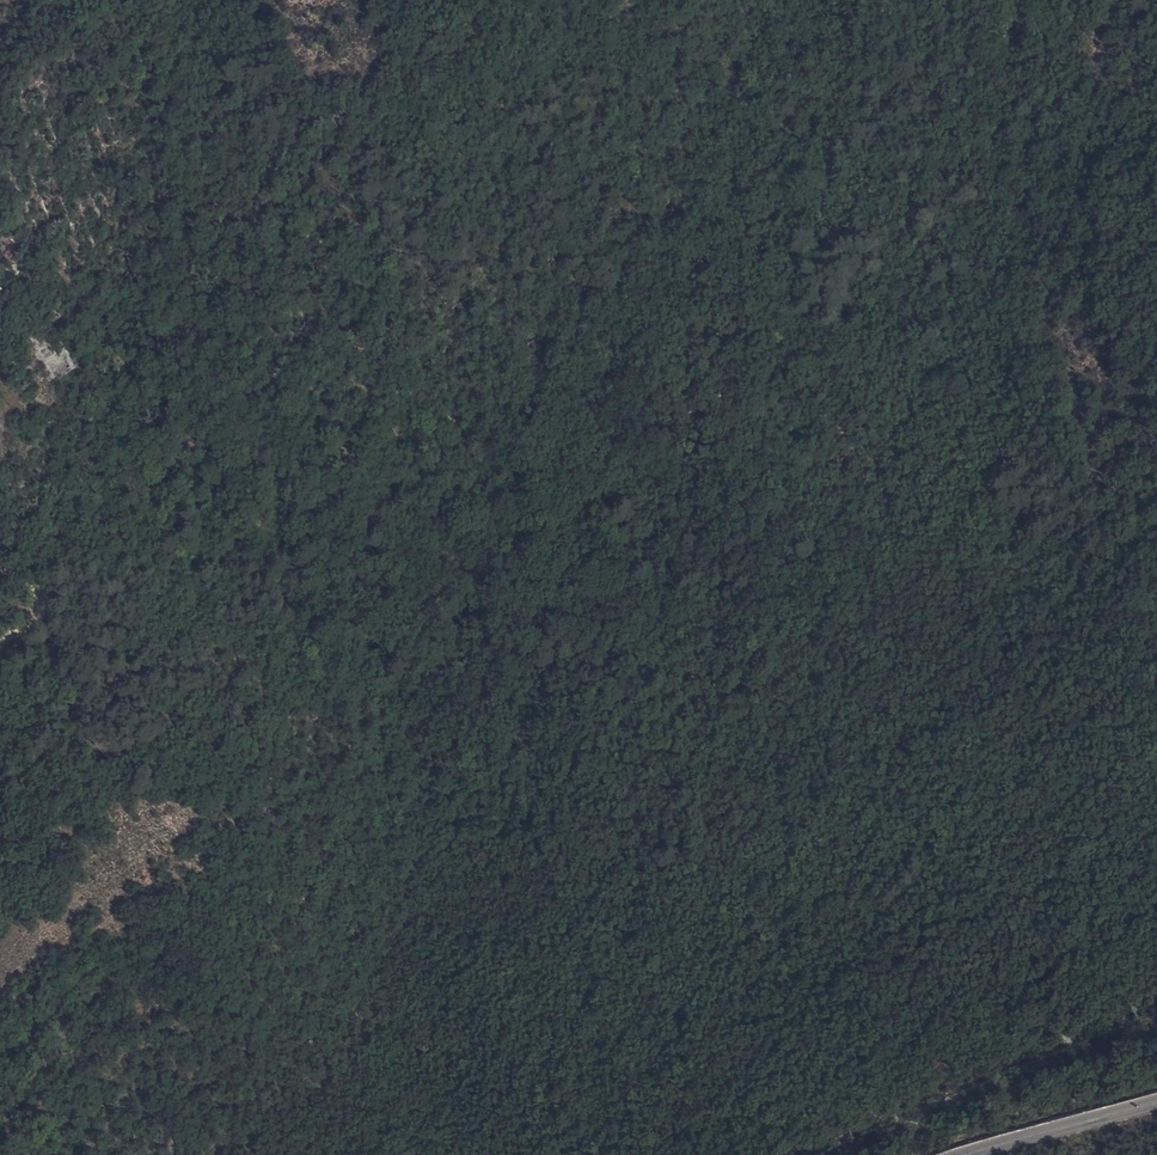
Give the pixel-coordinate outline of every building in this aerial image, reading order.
[(76,369),(67,353),(49,363),(57,379),(76,369)]
